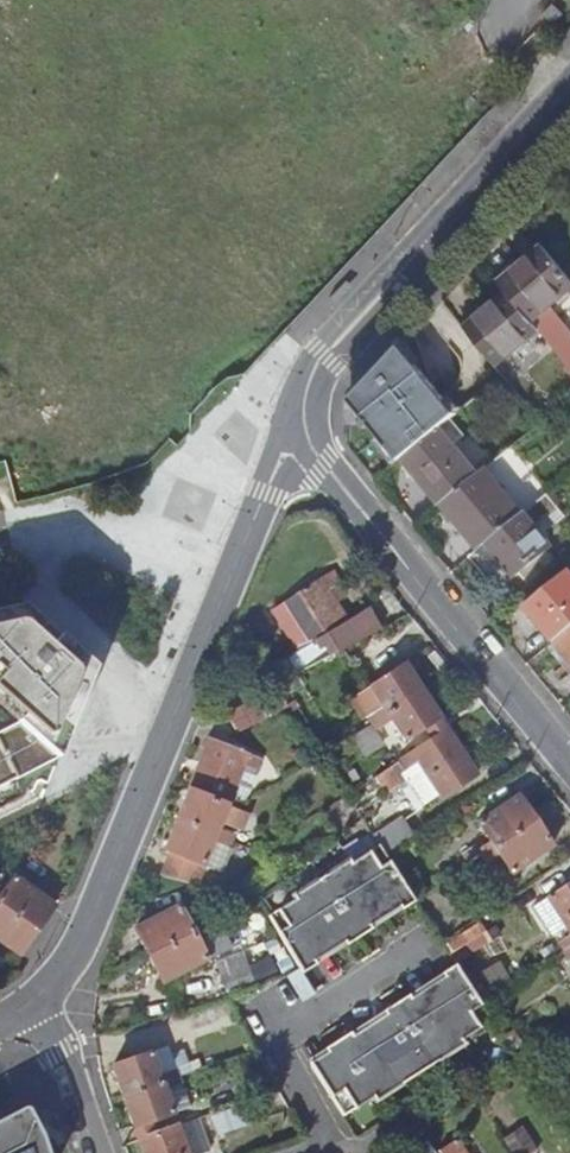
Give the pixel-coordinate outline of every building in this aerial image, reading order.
[(544,249),(500,287),(509,297),(533,325),(552,309),(569,294),(569,283),(544,249)] [(533,325),(509,297),(466,333),(483,354),(495,368),(539,332),(533,325)] [(552,309),(533,325),(539,332),(569,368),(569,330),(552,309)] [(351,403),(403,463),(405,461),(449,426),(455,420),(458,418),(434,389),(426,380),(431,375),(415,334),(351,403)] [(431,375),(426,380),(434,389),(439,385),(431,375)] [(481,477),(456,448),(469,438),(455,420),(449,426),(405,461),(443,508),(446,506),(481,477)] [(524,518),(486,473),(481,477),(446,506),(482,551),(524,518)] [(555,549),(543,536),(554,527),(555,529),(567,519),(549,498),(524,518),(482,551),(474,558),(493,580),(511,566),(520,577),(524,575),(533,587),(560,565),(550,553),(555,549)] [(527,610),(556,644),(569,633),(569,573),(527,610)] [(383,633),(370,614),(351,626),(330,594),(340,587),(332,576),(285,606),(312,648),(297,657),(289,663),(300,678),(383,633)] [(312,648),(285,606),(270,616),(297,657),(312,648)] [(0,614),(0,697),(23,721),(58,762),(94,671),(25,608),(0,614)] [(556,644),(569,661),(569,633),(556,644)] [(423,694),(405,667),(371,690),(385,711),(369,721),(373,727),(423,694)] [(300,680),(284,690),(290,700),(307,690),(300,680)] [(385,711),(371,690),(351,703),(365,724),(369,721),(385,711)] [(277,693),(226,720),(236,739),(288,712),(277,693)] [(442,722),(423,694),(373,727),(378,735),(393,724),(407,745),(427,732),(442,722)] [(18,728),(17,727),(23,721),(0,697),(0,737),(18,728)] [(16,784),(58,763),(58,762),(23,721),(17,727),(18,728),(0,737),(0,752),(15,782),(16,784)] [(449,733),(442,722),(427,732),(435,743),(449,733)] [(383,742),(378,735),(373,727),(342,746),(348,755),(357,748),(363,756),(383,742)] [(449,733),(435,743),(378,779),(391,797),(415,782),(432,808),(478,778),(449,733)] [(230,809),(245,769),(259,775),(262,766),(209,744),(190,794),(230,809)] [(0,752),(0,790),(15,782),(0,752)] [(190,794),(178,824),(233,846),(236,838),(221,833),(223,826),(243,834),(250,817),(230,809),(190,794)] [(537,824),(519,799),(479,828),(493,847),(482,855),(486,860),(537,824)] [(416,840),(404,821),(374,840),(379,849),(386,859),(416,840)] [(233,846),(178,824),(167,855),(173,858),(165,877),(198,886),(205,868),(219,873),(224,871),(232,851),(231,850),(233,846)] [(516,878),(555,848),(537,824),(486,860),(492,867),(503,860),(516,878)] [(295,902),(267,919),(303,976),(317,968),(308,954),(323,945),(338,936),(346,949),(372,932),(364,919),(379,910),(394,900),(402,914),(415,905),(386,859),(379,849),(351,866),(349,864),(294,899),(295,902)] [(38,935),(55,910),(14,881),(2,898),(0,897),(0,945),(20,959),(38,935)] [(533,910),(552,941),(567,931),(569,935),(569,886),(533,910)] [(364,919),(372,932),(402,914),(394,900),(379,910),(364,919)] [(192,932),(181,909),(138,931),(153,960),(208,932),(205,925),(192,932)] [(233,953),(219,926),(208,932),(153,960),(167,987),(233,953)] [(308,954),(317,968),(346,949),(338,936),(323,945),(308,954)] [(569,951),(569,939),(559,946),(564,955),(569,951)] [(231,995),(256,986),(246,961),(221,971),(231,995)] [(333,1066),(315,1078),(343,1121),(372,1102),(375,1106),(463,1048),(461,1045),(491,1025),(481,1009),(455,969),(441,978),(450,991),(417,1012),(408,999),(383,1016),(391,1028),(358,1050),(350,1037),(324,1053),(333,1066)] [(441,978),(408,999),(417,1012),(450,991),(441,978)] [(383,1016),(350,1037),(358,1050),(391,1028),(383,1016)] [(170,1052),(113,1072),(124,1103),(180,1083),(173,1062),(170,1052)] [(306,1065),(315,1078),(333,1066),(324,1053),(306,1065)] [(185,1058),(173,1062),(180,1083),(193,1078),(185,1058)] [(151,1126),(191,1112),(180,1083),(124,1103),(134,1132),(151,1126)] [(0,1124),(0,1152),(46,1152),(31,1114),(29,1111),(27,1110),(0,1124)] [(244,1110),(214,1121),(221,1140),(251,1130),(244,1110)] [(139,1145),(142,1152),(209,1152),(199,1124),(156,1139),(139,1145)] [(156,1139),(151,1126),(134,1132),(139,1145),(156,1139)] [(569,1142),(566,1137),(541,1152),(527,1131),(503,1146),(508,1152),(569,1152),(569,1143),(569,1142)] [(459,1143),(444,1152),(466,1152),(459,1143)]
